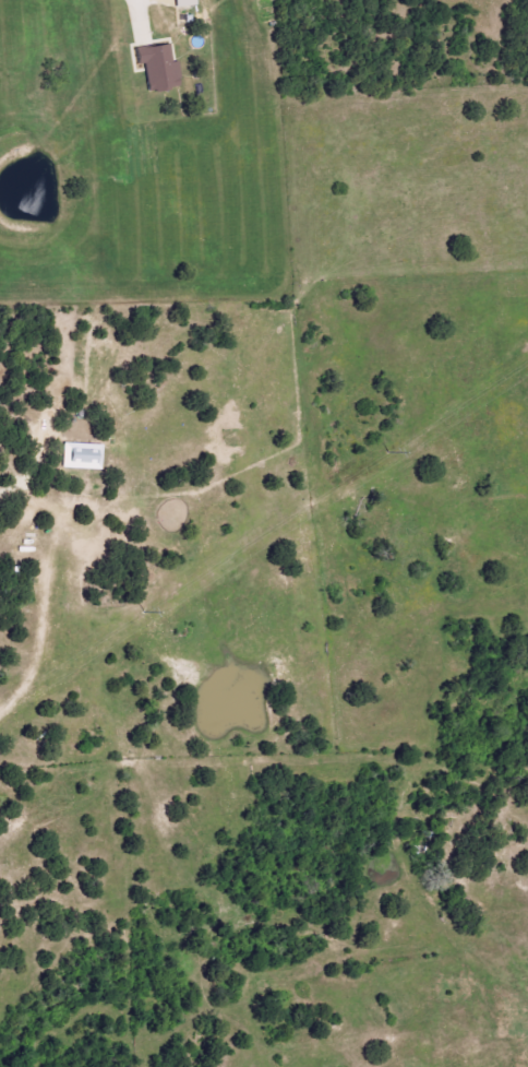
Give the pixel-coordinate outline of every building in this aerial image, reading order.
[(144,65),(148,92),(181,87),(177,61),(172,62),(170,44),(135,49),(137,66),(144,65)] [(102,445),(63,444),(62,469),(101,470),(102,445)]
